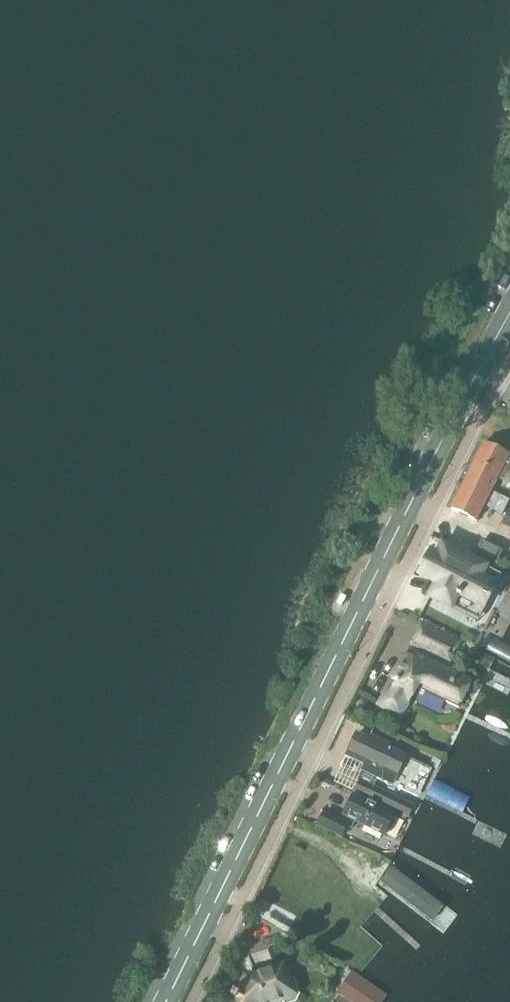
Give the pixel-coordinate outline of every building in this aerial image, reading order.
[(509,456),(484,443),(452,508),(476,520),(498,477),(509,483),(509,454),(509,456)] [(509,501),(509,500),(492,492),(485,506),(503,515),(509,501)] [(498,562),(503,550),(482,540),(476,552),(498,562)] [(432,553),(421,575),(436,583),(430,596),(451,607),(458,594),(480,605),(491,583),(480,577),(485,567),(442,545),(436,555),(432,553)] [(450,661),(459,642),(423,624),(414,643),(450,661)] [(491,669),(496,658),(474,647),(467,643),(461,654),(491,669)] [(416,661),(406,656),(394,679),(400,682),(397,689),(394,688),(385,706),(405,716),(419,688),(458,708),(470,683),(419,657),(416,661)] [(356,736),(347,755),(364,763),(362,769),(356,781),(359,783),(356,791),(409,816),(413,805),(373,785),(377,778),(390,785),(404,756),(388,748),(389,746),(390,744),(395,747),(399,739),(380,730),(376,738),(372,736),(368,742),(356,736)] [(354,794),(343,815),(384,836),(394,815),(354,794)] [(343,836),(349,823),(324,810),(317,824),(343,836)] [(445,909),(392,868),(380,883),(432,926),(445,909)] [(287,962),(247,976),(240,990),(235,988),(231,996),(234,999),(233,1001),(280,1001),(297,996),(287,962)]
